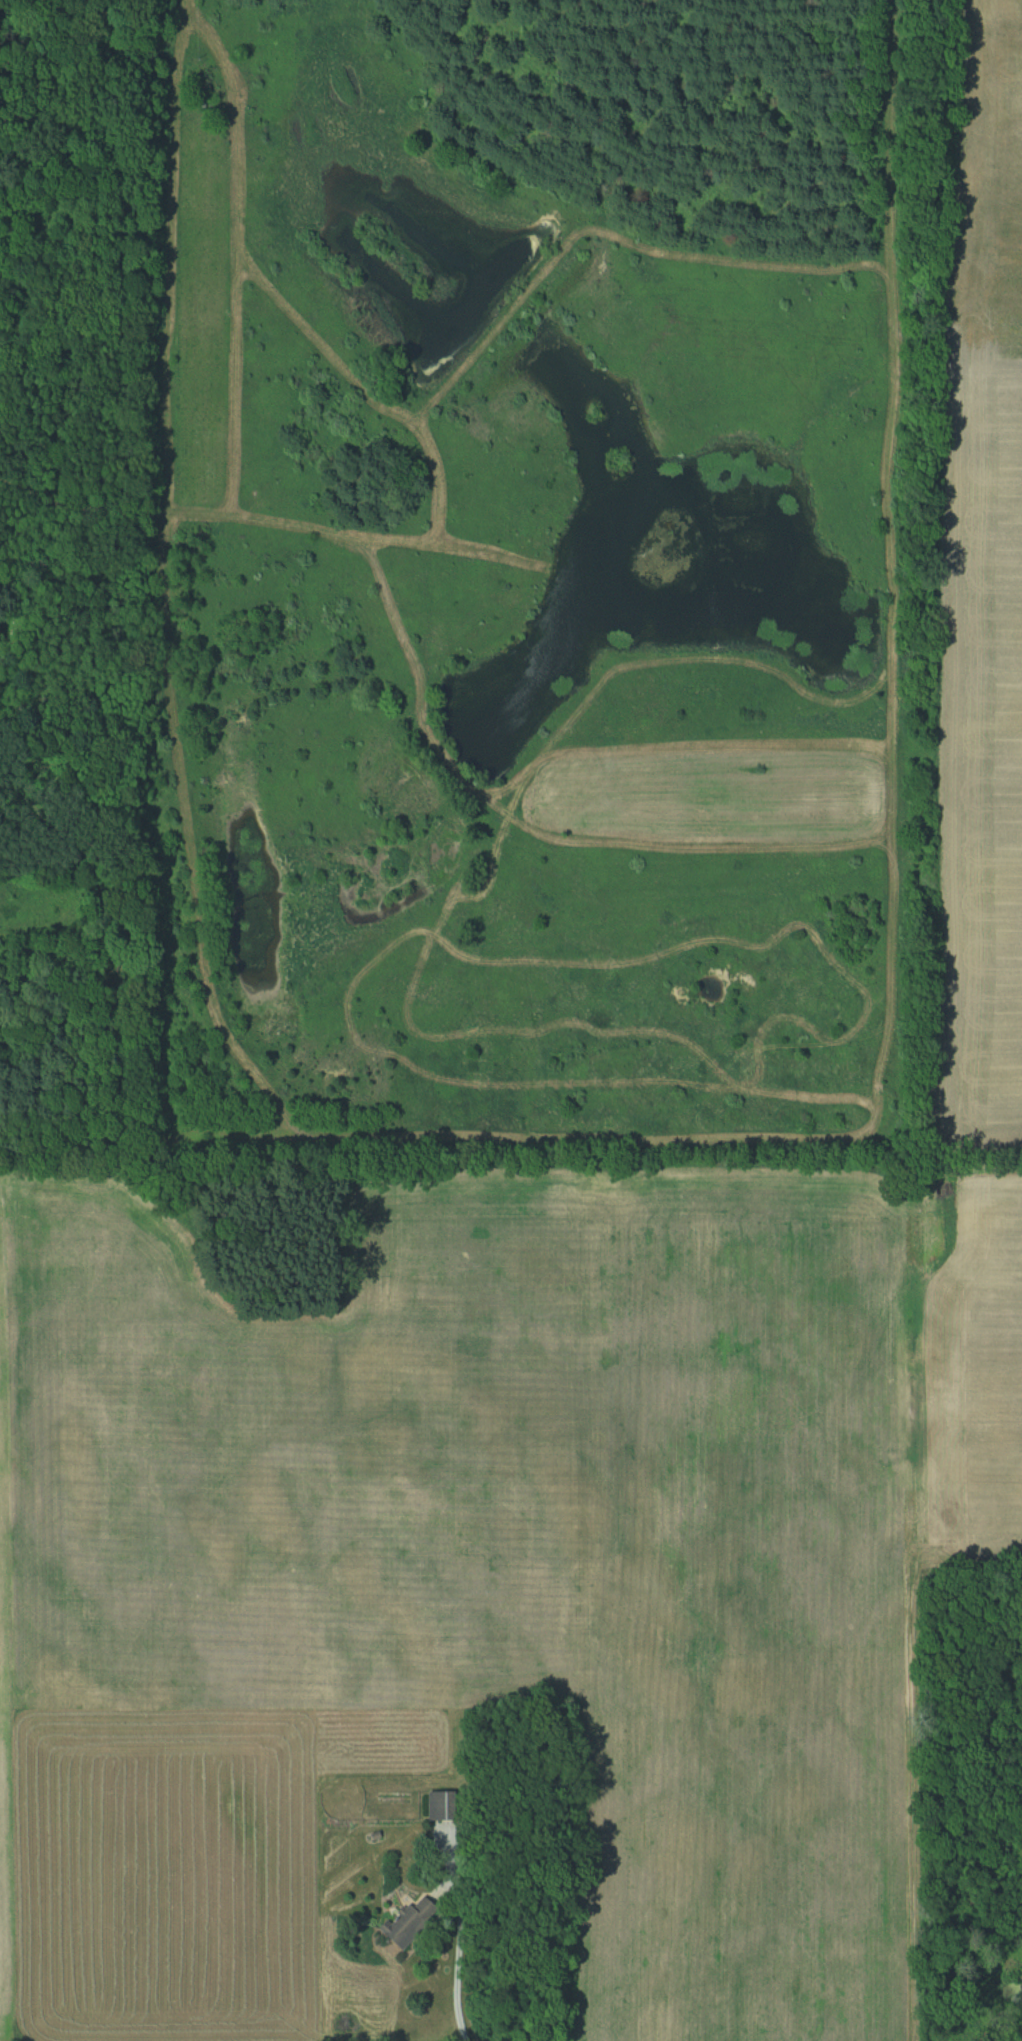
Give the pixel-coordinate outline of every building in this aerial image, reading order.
[(458,1790),(431,1790),(431,1819),(458,1819),(458,1790)] [(409,1949),(440,1905),(425,1894),(415,1908),(406,1902),(385,1931),(409,1949)]
